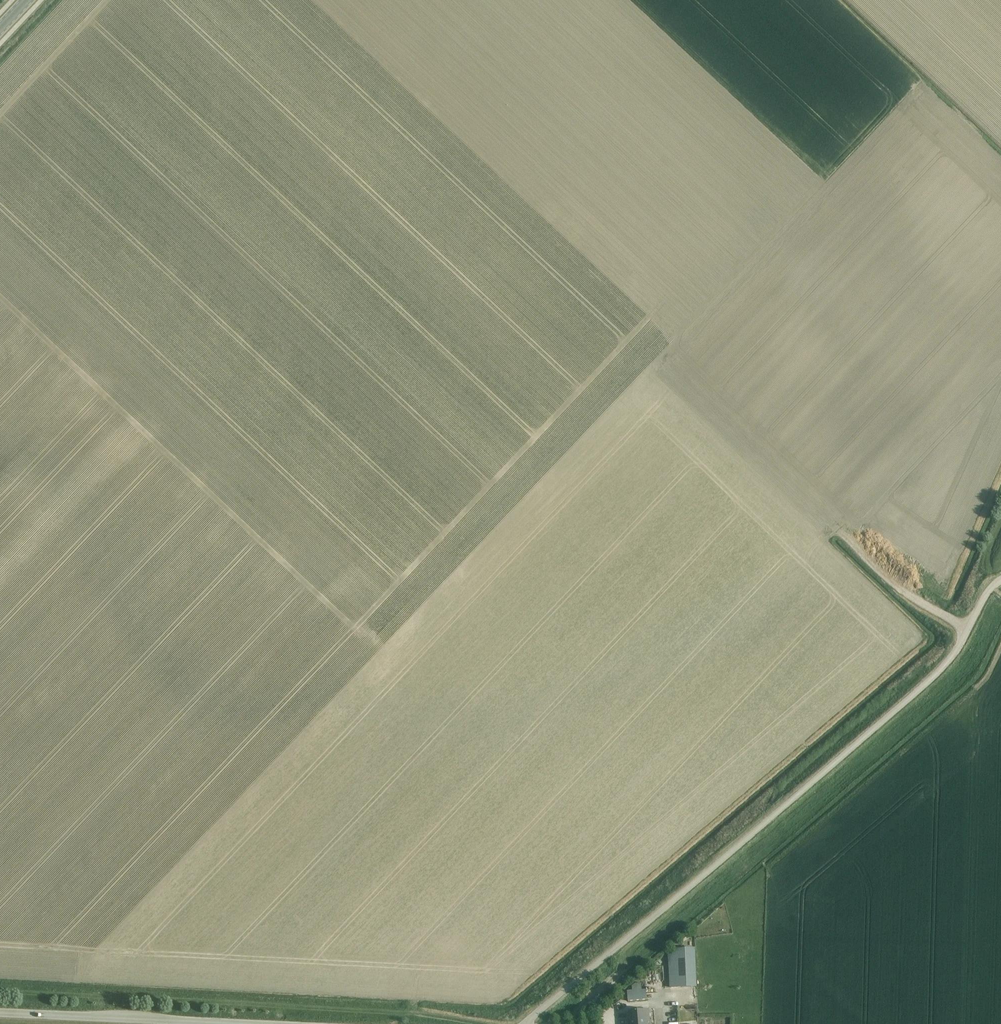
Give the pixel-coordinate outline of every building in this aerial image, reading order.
[(671,987),(696,986),(695,948),(669,949),(671,987)] [(628,1001),(647,999),(646,989),(627,991),(628,1001)] [(598,991),(584,1005),(589,1010),(603,995),(598,991)] [(649,1009),(629,1010),(631,1023),(650,1023),(649,1009)]
